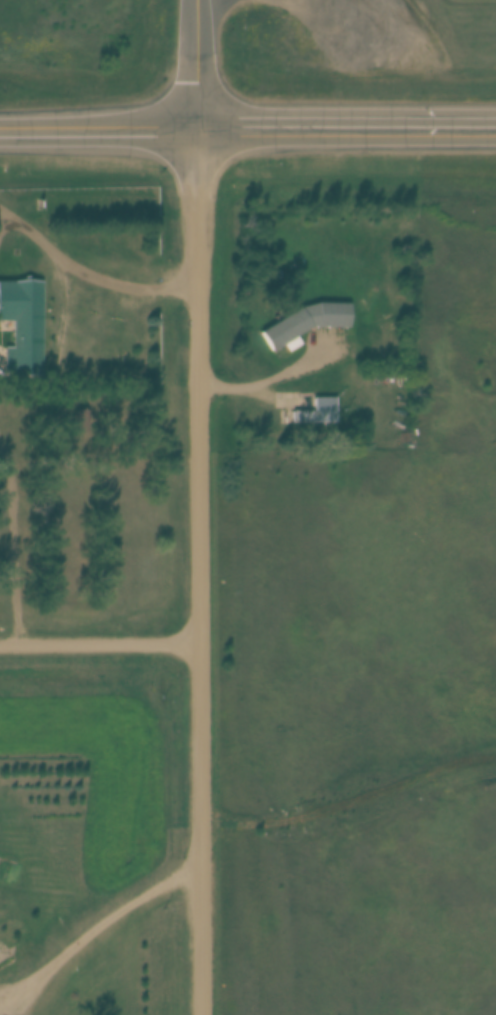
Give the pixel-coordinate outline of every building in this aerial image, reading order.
[(12,320),(0,320),(0,280),(41,280),(41,372),(12,372),(12,370),(5,370),(5,346),(12,346),(12,320)] [(308,328),(295,336),(299,343),(288,350),(283,343),(273,350),(261,331),(298,307),(318,302),(348,303),(347,326),(319,325),(308,328)] [(313,397),(336,397),(336,422),(292,422),(292,410),(313,410),(313,397)]
